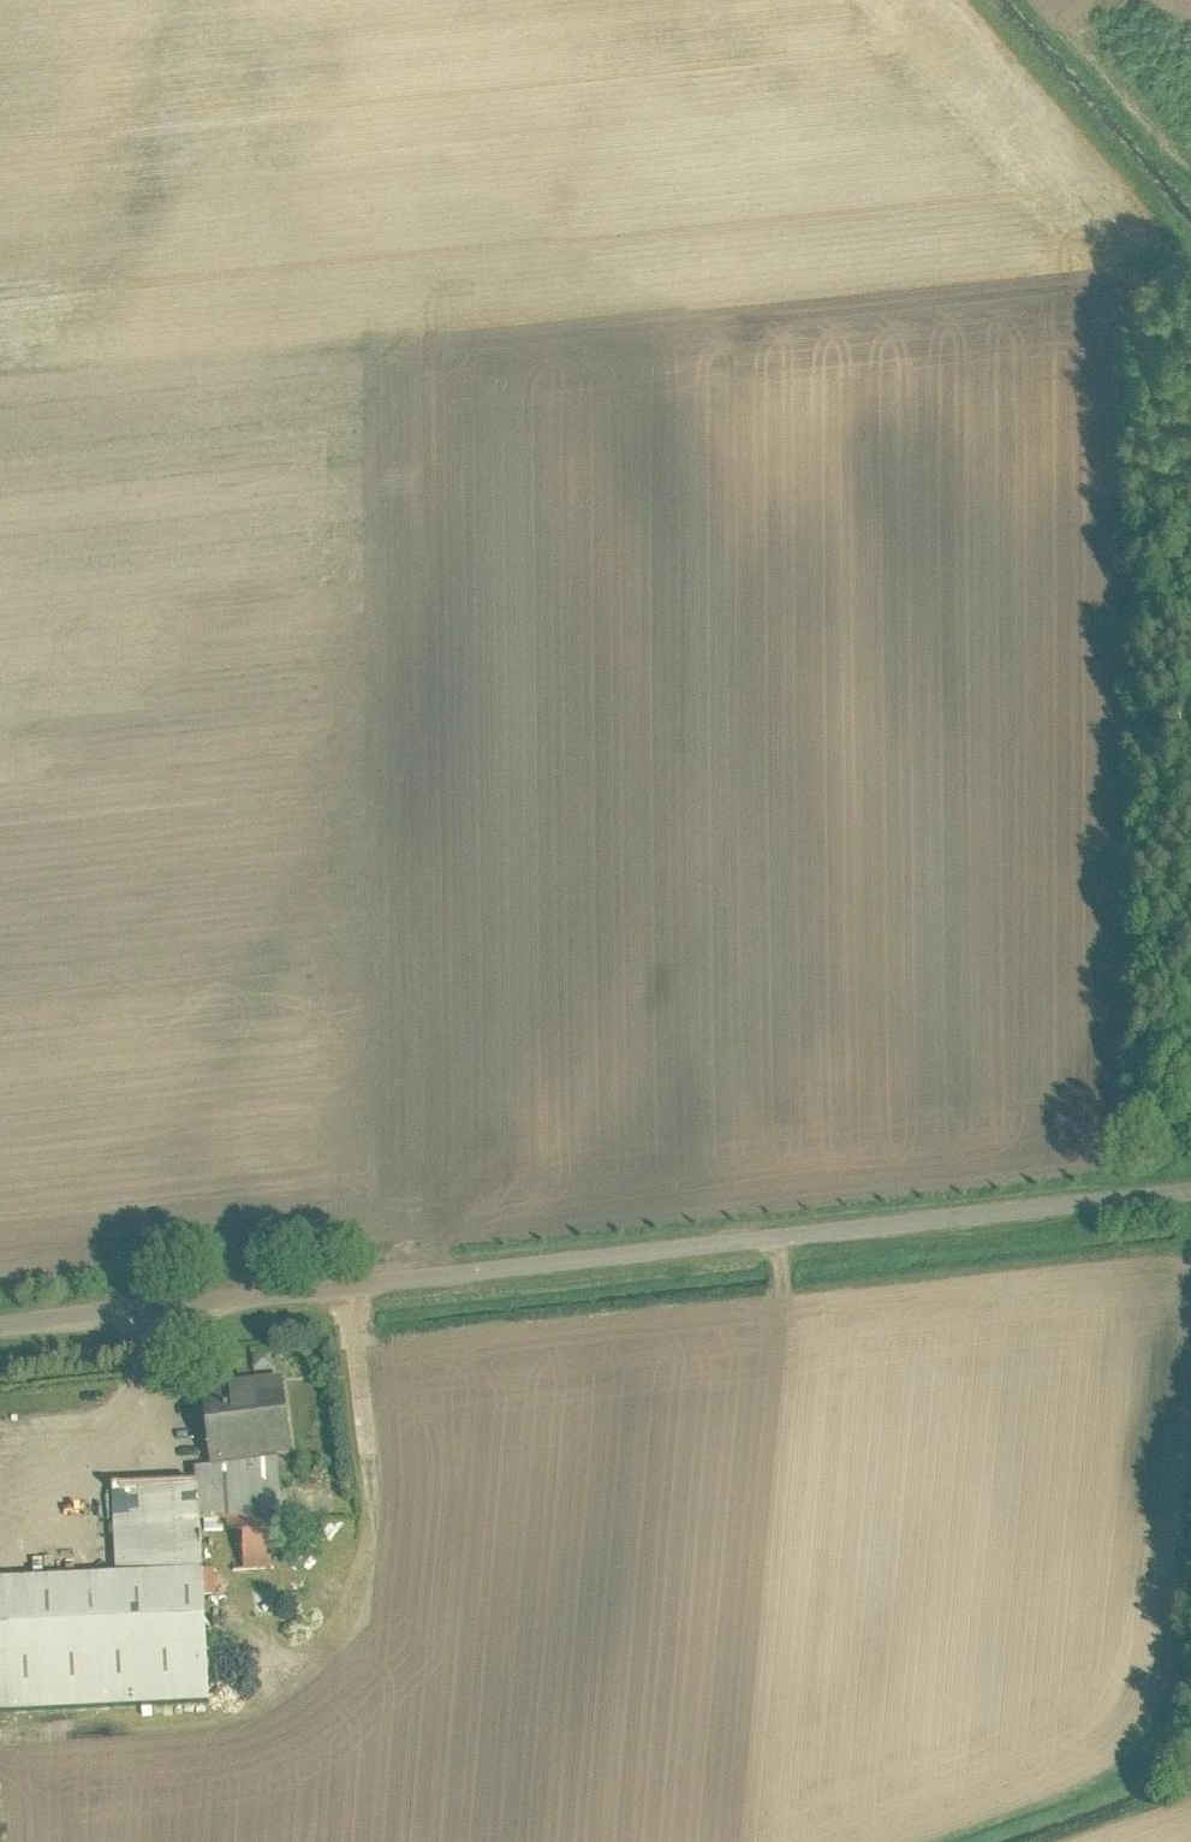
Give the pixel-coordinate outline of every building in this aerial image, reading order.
[(209,1382),(213,1459),(282,1455),(300,1454),(296,1378),(209,1382)] [(204,1460),(205,1471),(208,1519),(244,1517),(247,1571),(289,1568),(282,1455),(213,1459),(204,1460)] [(216,1693),(208,1519),(205,1471),(119,1475),(124,1568),(0,1574),(0,1704),(216,1693)]
